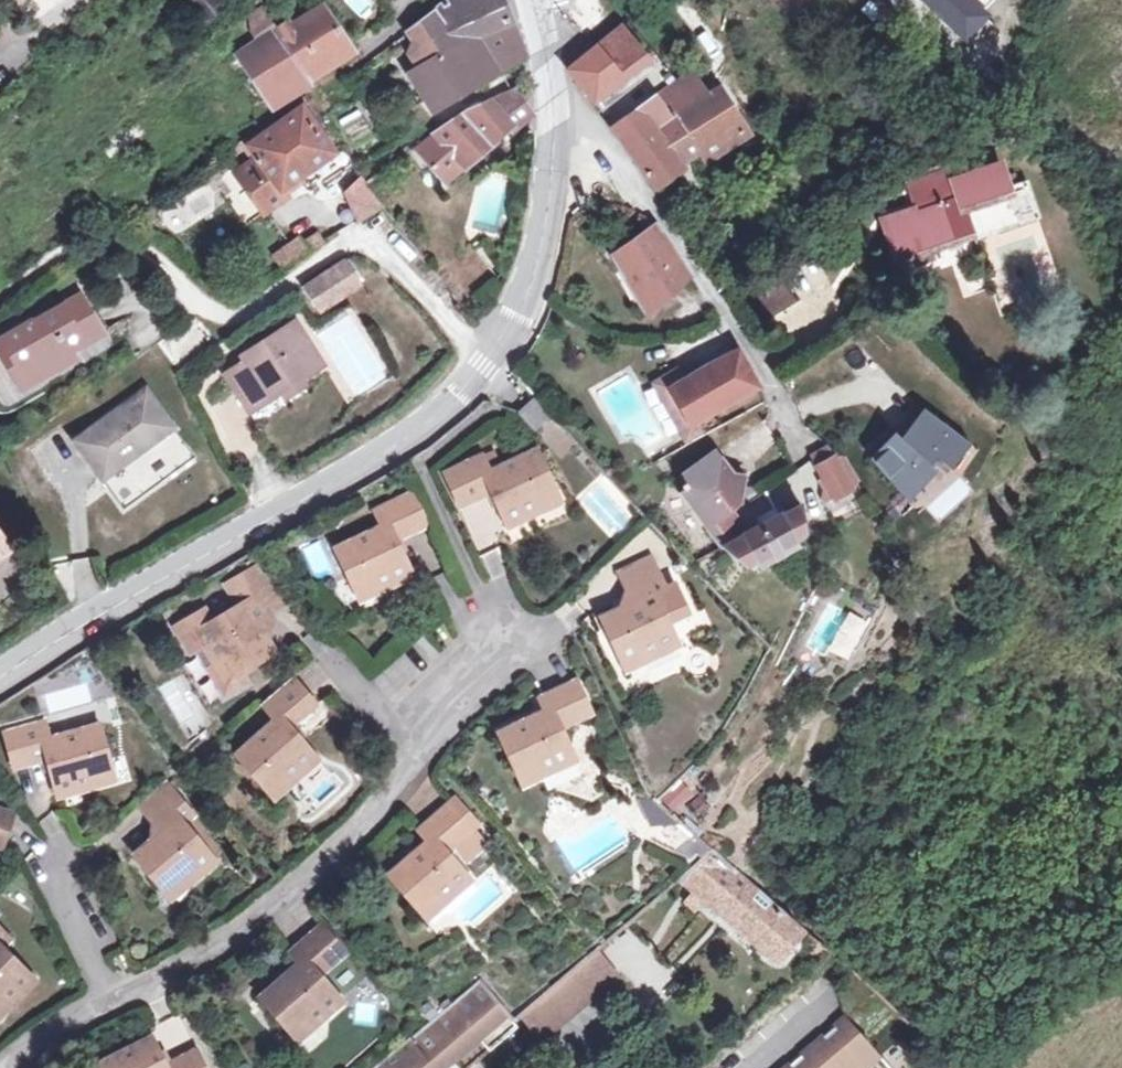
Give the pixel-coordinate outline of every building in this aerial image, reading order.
[(229,9),(222,0),(195,0),(213,22),(229,9)] [(428,61),(413,72),(432,100),(455,85),(462,96),(530,58),(507,0),(450,0),(415,27),(425,41),(422,54),(428,61)] [(259,3),(241,13),(250,29),(268,19),(259,3)] [(270,100),(340,54),(355,45),(334,13),(303,32),(298,25),(243,58),(270,100)] [(627,30),(600,53),(573,76),(599,106),(652,60),(627,30)] [(714,161),(725,154),(749,137),(722,92),(700,107),(683,82),(618,130),(660,192),(687,172),(685,169),(704,155),(710,164),(714,161)] [(440,183),(446,180),(450,184),(487,152),(490,155),(535,116),(518,92),(475,110),(422,149),(441,173),(436,178),(440,183)] [(236,208),(249,225),(291,196),(293,194),(288,187),(337,151),(303,106),(252,144),(256,150),(224,174),(244,202),(236,208)] [(731,164),(725,154),(714,161),(720,171),(731,164)] [(967,237),(969,244),(1037,220),(1028,184),(1014,188),(1009,166),(951,185),(947,173),(908,185),(917,213),(883,226),(893,261),(967,237)] [(356,221),(379,207),(361,175),(337,188),(356,221)] [(660,233),(618,259),(634,289),(653,315),(690,280),(660,233)] [(779,256),(744,278),(766,313),(801,292),(779,256)] [(309,285),(324,306),(362,281),(349,259),(309,285)] [(2,353),(22,383),(66,356),(62,350),(95,328),(75,296),(31,326),(28,320),(0,339),(0,355),(2,353)] [(195,322),(159,341),(169,362),(206,343),(195,322)] [(322,366),(296,322),(253,347),(257,353),(245,360),(224,372),(235,390),(256,378),(268,398),(322,366)] [(242,354),(245,360),(257,353),(253,347),(242,354)] [(0,355),(0,361),(17,386),(22,383),(2,353),(0,355)] [(688,387),(674,395),(694,430),(761,391),(741,357),(688,387)] [(256,378),(235,390),(247,411),(268,398),(256,378)] [(694,430),(674,395),(688,387),(683,379),(657,394),(688,448),(700,441),(694,430)] [(144,447),(149,456),(173,439),(141,395),(70,449),(100,492),(130,470),(124,464),(144,447)] [(972,441),(915,400),(864,448),(910,509),(953,473),(972,441)] [(828,491),(831,498),(849,490),(837,462),(839,459),(829,448),(816,462),(822,477),(819,479),(825,492),(828,491)] [(488,496),(505,525),(542,508),(538,501),(555,493),(534,452),(488,473),(483,456),(444,474),(460,507),(488,496)] [(723,501),(719,497),(698,510),(724,548),(744,570),(756,563),(758,568),(795,549),(793,547),(805,540),(801,510),(781,520),(768,499),(743,513),(733,495),(723,501)] [(355,593),(371,585),(373,591),(411,575),(397,543),(428,530),(414,498),(376,514),(383,529),(336,551),(355,593)] [(472,548),(490,544),(486,524),(468,527),(472,548)] [(625,591),(660,575),(653,559),(617,575),(625,591)] [(667,591),(660,575),(625,591),(632,606),(599,623),(618,663),(636,657),(638,663),(679,645),(671,629),(691,620),(676,588),(667,591)] [(242,672),(272,656),(256,625),(287,609),(270,577),(240,593),(246,604),(217,619),(211,606),(178,623),(193,651),(212,641),(221,660),(212,665),(226,693),(248,682),(242,672)] [(277,781),(284,788),(317,760),(290,729),(313,708),(291,681),(258,708),(271,724),(232,758),(264,794),(277,781)] [(517,779),(535,768),(539,778),(576,758),(563,731),(591,716),(577,683),(539,702),(544,713),(496,737),(517,779)] [(44,768),(53,801),(90,791),(89,785),(108,779),(96,734),(43,748),(39,732),(1,742),(10,777),(44,768)] [(668,806),(686,785),(671,772),(653,793),(668,806)] [(145,827),(176,802),(165,786),(134,812),(145,827)] [(192,821),(176,802),(145,827),(157,840),(129,864),(157,898),(172,885),(179,890),(208,866),(181,833),(192,821)] [(417,916),(433,902),(437,907),(467,882),(446,857),(474,834),(450,805),(416,833),(426,846),(386,881),(417,916)] [(9,825),(0,821),(0,847),(9,825)] [(709,852),(673,882),(769,966),(802,933),(769,904),(709,852)] [(285,1043),(301,1029),(305,1034),(335,1009),(314,984),(341,961),(317,932),(284,960),(294,973),(256,1006),(285,1043)] [(543,1034),(583,1000),(606,980),(625,965),(605,940),(521,1011),(543,1034)] [(27,985),(0,956),(0,1011),(27,985)] [(514,1022),(513,1018),(478,975),(418,1022),(366,1067),(462,1067),(514,1022)] [(842,1023),(790,1067),(880,1067),(842,1023)] [(146,1045),(101,1067),(157,1067),(146,1045)] [(876,1053),(884,1067),(896,1067),(900,1066),(891,1046),(876,1053)] [(190,1058),(169,1067),(195,1067),(190,1058)]
